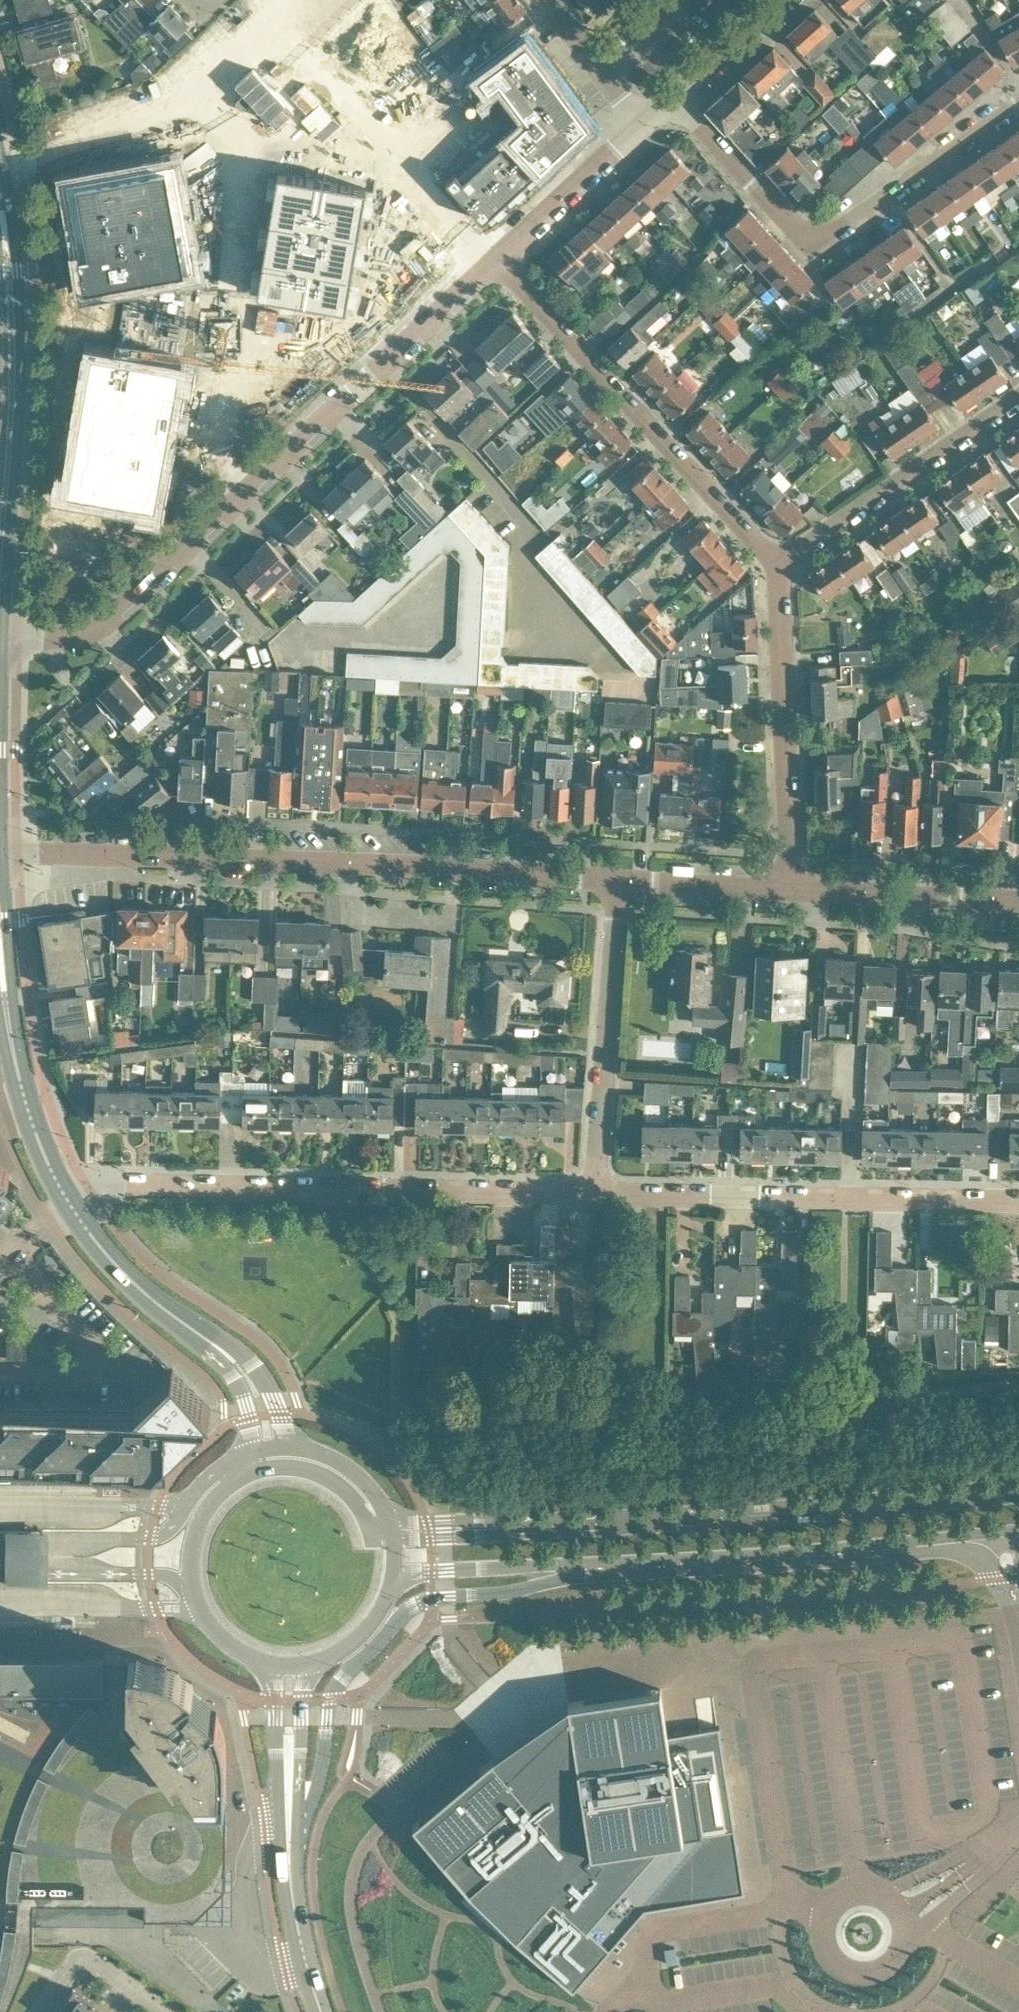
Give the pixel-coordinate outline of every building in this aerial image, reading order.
[(60,84),(59,84),(51,53),(83,45),(75,15),(56,21),(50,0),(15,0),(39,91),(60,85),(60,84)] [(115,34),(144,6),(138,0),(124,0),(102,21),(115,34)] [(301,19),(317,36),(349,7),(342,0),(314,0),(318,4),(304,17),(301,19)] [(386,0),(380,5),(387,15),(394,10),(386,0)] [(520,0),(490,0),(485,4),(503,28),(527,9),(520,0)] [(610,0),(581,0),(595,15),(610,0)] [(886,0),(840,0),(864,26),(889,3),(886,0)] [(934,2),(932,0),(901,0),(902,1),(898,6),(912,21),(934,2)] [(946,0),(927,15),(952,45),(970,29),(946,0)] [(193,37),(185,29),(189,24),(169,4),(168,5),(169,5),(155,18),(144,6),(115,34),(127,47),(148,26),(167,44),(164,47),(173,56),(193,37)] [(349,7),(317,36),(331,51),(363,22),(349,7)] [(788,34),(805,52),(812,60),(839,35),(815,9),(788,34)] [(1013,15),(1001,22),(995,11),(986,17),(1014,64),(1018,61),(1018,24),(1013,15)] [(901,31),(885,15),(862,38),(877,54),(901,31)] [(363,22),(331,51),(346,66),(377,37),(363,22)] [(404,23),(397,28),(405,37),(411,32),(404,23)] [(976,55),(966,63),(986,86),(1005,70),(973,32),(964,40),(976,55)] [(456,172),(446,181),(483,221),(588,124),(526,43),(525,44),(518,34),(474,67),(489,88),(494,84),(519,118),(525,113),(529,119),(464,180),(456,172)] [(421,35),(414,40),(422,49),(428,44),(421,35)] [(431,46),(431,47),(450,72),(465,59),(451,41),(446,35),(431,46)] [(847,45),(863,63),(874,54),(857,36),(847,45)] [(377,37),(346,66),(359,81),(391,52),(377,37)] [(799,74),(773,47),(773,46),(742,75),(768,103),(799,74)] [(391,52),(359,81),(373,96),(405,66),(391,52)] [(944,57),(936,64),(942,72),(950,65),(944,57)] [(142,62),(131,72),(139,80),(154,75),(142,62)] [(968,102),(986,86),(966,63),(948,78),(968,102)] [(942,72),(936,64),(928,71),(935,78),(942,72)] [(405,66),(373,96),(389,113),(392,111),(392,110),(405,98),(413,106),(430,89),(422,80),(419,82),(405,66)] [(866,93),(883,78),(874,68),(857,83),(866,93)] [(806,81),(825,101),(835,92),(816,71),(806,81)] [(950,117),(968,102),(948,78),(930,94),(950,117)] [(741,112),(745,109),(750,115),(760,106),(755,100),(757,98),(739,79),(706,109),(758,166),(779,147),(769,137),(766,140),(762,136),(763,135),(741,112)] [(932,133),(950,117),(930,94),(920,102),(908,89),(900,95),(932,133)] [(913,148),(932,133),(900,95),(894,101),(899,107),(888,117),(894,124),(893,125),(913,148)] [(841,97),(835,103),(842,111),(848,105),(841,97)] [(823,114),(840,133),(851,123),(834,104),(823,114)] [(858,127),(856,129),(855,130),(865,142),(880,130),(862,110),(852,120),(858,127)] [(894,164),(913,148),(893,125),(875,141),(894,164)] [(1005,140),(1018,160),(1018,129),(1005,140)] [(826,145),(832,157),(856,144),(850,132),(826,145)] [(884,158),(868,140),(857,150),(873,168),(884,158)] [(1005,140),(985,153),(1003,178),(1018,167),(1018,160),(1005,140)] [(781,185),(812,158),(804,150),(797,156),(788,146),(765,167),(781,185)] [(671,148),(653,164),(673,185),(681,177),(689,185),(691,183),(698,191),(705,186),(671,148)] [(873,168),(857,150),(847,158),(864,176),(873,168)] [(1009,187),(1003,178),(985,153),(965,167),(983,192),(994,185),(1012,211),(1018,207),(1018,203),(1013,195),(1014,195),(1009,187)] [(812,173),(819,166),(812,158),(781,185),(798,203),(821,183),(812,173)] [(864,176),(847,158),(838,166),(855,184),(864,176)] [(74,179),(67,180),(68,190),(69,193),(70,199),(72,210),(72,213),(73,213),(75,224),(74,224),(75,227),(77,238),(77,241),(78,241),(81,258),(81,261),(83,272),(84,275),(82,275),(85,290),(108,285),(108,284),(111,283),(110,283),(122,281),(125,281),(125,280),(129,280),(116,356),(111,355),(112,355),(109,354),(109,355),(104,354),(104,352),(90,350),(88,364),(90,365),(89,370),(88,370),(88,373),(86,384),(86,387),(85,393),(78,392),(76,404),(83,405),(83,407),(82,407),(82,409),(80,421),(79,423),(80,423),(78,434),(77,437),(78,437),(76,448),(75,448),(75,451),(73,462),(72,465),(73,465),(71,476),(70,476),(70,479),(69,490),(68,490),(84,493),(87,494),(87,493),(98,495),(98,496),(100,496),(101,496),(112,498),(114,499),(114,498),(126,500),(126,501),(128,501),(140,502),(140,503),(142,503),(145,503),(157,505),(160,491),(160,488),(162,477),(163,474),(162,474),(164,463),(165,463),(165,460),(166,451),(168,439),(169,440),(169,437),(171,424),(172,421),(171,421),(173,410),(174,410),(174,407),(176,396),(176,394),(178,382),(179,380),(176,379),(178,367),(194,275),(196,275),(193,256),(193,253),(192,253),(190,242),(191,242),(190,239),(189,234),(187,222),(187,220),(186,220),(184,206),(184,203),(183,203),(181,192),(182,192),(181,190),(179,178),(178,173),(178,170),(177,171),(175,160),(169,161),(166,161),(166,162),(155,164),(155,163),(152,164),(141,166),(138,166),(139,167),(119,170),(119,171),(118,170),(116,171),(105,173),(102,173),(102,174),(91,176),(91,175),(88,176),(77,178),(74,178),(74,179)] [(673,185),(653,164),(636,180),(655,201),(673,185)] [(855,184),(838,166),(829,174),(832,178),(845,192),(855,184)] [(983,192),(965,167),(946,181),(963,206),(983,192)] [(261,274),(258,294),(266,295),(266,296),(269,296),(280,298),(283,299),(283,298),(294,300),(294,301),(297,301),(308,302),(308,303),(311,303),(315,304),(322,305),(325,306),(325,305),(336,307),(336,308),(338,308),(339,308),(346,309),(350,289),(351,286),(350,286),(352,275),(353,273),(352,272),(354,261),(355,261),(355,259),(357,247),(358,244),(357,244),(359,233),(360,233),(360,230),(361,219),(362,219),(362,217),(362,216),(365,198),(366,196),(365,196),(367,188),(351,186),(351,185),(349,185),(338,183),(335,183),(310,179),(310,178),(307,178),(296,176),(293,176),(278,173),(277,181),(276,181),(276,183),(273,202),(273,204),(271,216),(271,215),(270,218),(271,218),(269,229),(268,229),(268,232),(266,244),(265,246),(266,246),(264,258),(263,260),(264,260),(262,271),(261,271),(261,274)] [(845,192),(832,178),(823,187),(836,201),(845,192)] [(655,201),(636,180),(619,196),(638,217),(655,201)] [(963,206),(946,181),(926,195),(944,220),(963,206)] [(1017,181),(1009,187),(1014,195),(1018,191),(1018,183),(1017,181)] [(944,220),(926,195),(906,209),(923,234),(944,220)] [(638,217),(619,196),(602,212),(621,232),(638,217)] [(669,202),(662,209),(670,217),(677,210),(669,202)] [(735,239),(722,252),(729,260),(765,226),(749,208),(748,208),(726,229),(735,239)] [(670,217),(662,209),(656,215),(663,223),(670,217)] [(977,209),(969,215),(974,222),(983,217),(977,209)] [(621,232),(602,212),(584,227),(603,248),(621,232)] [(960,221),(965,229),(974,222),(969,215),(960,221)] [(885,239),(902,263),(908,272),(917,266),(919,265),(913,256),(922,250),(904,225),(885,239)] [(765,226),(729,260),(730,261),(736,268),(750,256),(758,265),(781,244),(765,226)] [(603,248),(584,227),(567,243),(595,273),(610,258),(602,249),(603,248)] [(635,233),(628,240),(636,248),(643,242),(635,233)] [(935,250),(944,244),(938,236),(929,243),(935,250)] [(902,263),(885,239),(865,252),(883,277),(902,263)] [(636,248),(628,240),(622,246),(630,255),(636,248)] [(595,273),(567,243),(550,259),(577,289),(595,273)] [(775,283),(797,262),(781,244),(758,265),(775,283)] [(883,277),(865,252),(845,266),(862,292),(863,291),(869,299),(870,301),(890,287),(883,277)] [(671,255),(657,269),(668,281),(683,267),(671,255)] [(730,261),(716,273),(723,281),(736,268),(730,261)] [(813,302),(802,291),(814,280),(797,262),(775,283),(791,301),(780,311),(790,322),(813,302)] [(862,292),(845,266),(825,281),(842,306),(862,292)] [(691,274),(682,282),(688,289),(697,281),(691,274)] [(925,299),(912,280),(893,294),(902,307),(906,312),(925,299)] [(754,288),(761,295),(768,289),(761,281),(754,288)] [(974,282),(964,289),(975,304),(984,297),(974,282)] [(775,297),(768,289),(761,295),(768,303),(775,297)] [(643,290),(625,307),(633,316),(651,299),(643,290)] [(610,337),(633,316),(625,307),(624,307),(621,302),(617,298),(608,306),(616,315),(601,328),(610,337)] [(648,343),(640,334),(668,309),(660,300),(609,346),(626,364),(648,343)] [(865,314),(874,308),(868,300),(859,306),(865,314)] [(914,324),(906,312),(902,307),(881,321),(893,338),(914,324)] [(721,331),(734,319),(725,310),(712,322),(721,331)] [(476,347),(498,369),(512,356),(538,384),(561,364),(546,348),(546,349),(534,336),(534,335),(513,312),(476,347)] [(1014,337),(997,312),(985,320),(991,329),(1010,356),(1018,350),(1018,333),(1014,337)] [(729,341),(743,328),(734,319),(721,331),(729,341)] [(998,364),(1010,356),(991,329),(979,337),(990,353),(967,369),(984,394),(1007,378),(998,364)] [(929,412),(941,404),(921,376),(920,376),(894,338),(883,345),(921,401),(899,417),(915,441),(938,425),(929,412)] [(633,372),(653,394),(675,374),(655,352),(633,372)] [(480,356),(468,367),(485,386),(497,375),(480,356)] [(866,357),(844,372),(855,389),(878,374),(866,357)] [(425,393),(474,447),(509,415),(464,364),(461,367),(471,379),(466,384),(453,369),(453,368),(425,393)] [(961,409),(984,394),(967,369),(945,385),(932,368),(921,376),(941,404),(952,396),(961,409)] [(790,378),(782,369),(767,382),(775,391),(790,378)] [(571,415),(591,397),(570,374),(546,396),(543,392),(525,409),(547,435),(571,415)] [(695,396),(675,374),(653,394),(673,416),(695,396)] [(825,374),(816,380),(821,387),(829,381),(825,374)] [(783,400),(798,386),(790,378),(775,391),(783,400)] [(612,419),(591,397),(571,415),(592,437),(612,419)] [(687,431),(707,453),(729,433),(709,411),(687,431)] [(893,457),(915,441),(899,417),(887,425),(880,415),(869,423),(893,457)] [(517,434),(532,424),(527,417),(512,426),(517,434)] [(632,442),(612,419),(592,437),(603,449),(596,456),(606,466),(632,442)] [(422,459),(434,471),(446,459),(434,446),(433,447),(425,439),(425,438),(408,420),(385,442),(402,460),(411,469),(422,459)] [(1000,441),(1017,466),(1018,465),(1018,428),(1000,441)] [(830,449),(842,438),(834,429),(822,440),(830,449)] [(534,462),(527,452),(524,454),(507,433),(496,441),(520,472),(534,462)] [(750,455),(729,433),(707,453),(727,475),(750,455)] [(787,435),(766,456),(776,466),(798,446),(787,435)] [(850,447),(842,438),(830,449),(837,458),(850,447)] [(493,441),(484,448),(504,471),(512,463),(493,441)] [(563,466),(575,455),(569,448),(556,459),(563,466)] [(985,452),(960,469),(978,493),(1002,477),(985,452)] [(625,476),(650,503),(671,484),(646,457),(625,476)] [(344,479),(363,500),(364,499),(385,479),(366,458),(365,459),(365,460),(345,478),(344,479)] [(414,496),(424,486),(408,469),(397,479),(414,496)] [(978,493),(960,469),(936,485),(953,510),(963,504),(969,514),(984,503),(977,494),(978,493)] [(761,512),(783,492),(784,492),(794,482),(784,471),(774,481),(763,470),(741,490),(761,512)] [(372,507),(364,499),(363,500),(344,479),(325,498),(324,497),(323,498),(342,519),(346,515),(354,524),(372,507)] [(397,479),(390,485),(414,511),(410,514),(427,533),(431,530),(439,522),(428,510),(414,496),(397,479)] [(690,505),(671,484),(650,503),(660,513),(653,519),(663,529),(690,505)] [(826,516),(840,504),(828,491),(815,503),(826,516)] [(804,514),(784,492),(783,492),(761,512),(782,534),(804,514)] [(1008,500),(1018,516),(1018,492),(1008,500)] [(561,496),(536,517),(545,529),(571,507),(561,496)] [(921,496),(897,512),(914,537),(939,520),(921,496)] [(457,522),(474,506),(466,497),(448,513),(457,522)] [(428,510),(439,522),(448,513),(437,501),(428,510)] [(464,531),(482,514),(474,506),(457,522),(464,531)] [(287,532),(305,551),(317,539),(329,553),(340,543),(311,511),(287,532)] [(914,537),(897,512),(873,529),(874,531),(867,536),(877,549),(883,545),(890,554),(914,537)] [(452,543),(465,531),(464,531),(457,522),(448,513),(439,522),(431,530),(442,542),(452,543)] [(472,539),(489,523),(482,514),(464,531),(465,531),(472,539)] [(703,519),(701,521),(681,539),(705,565),(727,545),(703,519)] [(948,545),(966,572),(979,562),(949,520),(940,527),(951,543),(948,545)] [(351,542),(362,555),(375,544),(363,531),(359,535),(346,521),(338,527),(352,542),(351,542)] [(479,547),(497,531),(489,523),(472,539),(478,546),(479,547)] [(442,552),(442,542),(431,530),(427,533),(416,543),(432,561),(442,552)] [(461,562),(478,546),(472,539),(465,531),(452,543),(452,551),(461,562)] [(510,545),(497,531),(479,547),(485,554),(509,555),(510,545)] [(867,536),(859,541),(858,539),(834,556),(851,581),(883,558),(877,549),(867,536)] [(543,564),(561,548),(553,539),(535,555),(543,564)] [(582,566),(602,548),(594,539),(574,557),(582,566)] [(247,586),(251,591),(252,589),(258,596),(290,567),(291,566),(267,540),(256,550),(259,552),(237,573),(248,585),(247,586)] [(629,575),(646,561),(628,541),(610,557),(602,548),(582,566),(608,594),(629,575)] [(432,561),(416,543),(407,551),(424,569),(432,561)] [(747,567),(727,545),(705,565),(717,578),(711,583),(719,592),(747,567)] [(485,554),(479,547),(478,546),(461,562),(460,574),(484,576),(485,565),(485,554)] [(551,572),(569,557),(561,548),(543,564),(551,572)] [(424,569),(407,551),(399,559),(415,577),(424,569)] [(509,566),(509,555),(485,554),(485,565),(509,566)] [(851,581),(834,556),(809,573),(827,598),(851,581)] [(300,557),(291,566),(290,567),(301,579),(313,590),(322,581),(300,557)] [(558,581),(576,565),(569,557),(551,572),(558,581)] [(415,577),(399,559),(390,567),(406,585),(415,577)] [(508,577),(509,566),(485,565),(484,576),(508,577)] [(566,589),(584,573),(576,565),(558,581),(566,589)] [(406,585),(390,567),(381,575),(397,593),(406,585)] [(907,594),(891,573),(887,568),(877,575),(897,602),(907,594)] [(332,572),(322,581),(322,582),(338,599),(354,599),(356,598),(332,572)] [(573,598),(591,582),(584,573),(566,589),(573,598)] [(484,587),(484,576),(460,574),(460,586),(484,588),(484,587)] [(397,593),(381,575),(372,583),(388,601),(397,593)] [(642,590),(629,575),(608,594),(622,608),(642,590)] [(508,588),(508,577),(484,576),(484,587),(508,588)] [(999,589),(1015,613),(1018,611),(1018,576),(999,589)] [(338,599),(322,582),(322,581),(313,590),(310,593),(315,598),(338,599)] [(580,606),(598,590),(591,582),(573,598),(580,606)] [(388,601),(372,583),(363,591),(379,609),(388,601)] [(483,600),(483,598),(484,588),(460,586),(459,598),(483,600)] [(507,599),(508,588),(484,587),(484,588),(483,598),(507,599)] [(588,614),(606,599),(598,590),(580,606),(588,614)] [(379,609),(363,591),(354,599),(370,617),(379,609)] [(184,617),(202,636),(222,618),(223,617),(227,613),(224,609),(223,610),(220,607),(220,606),(217,602),(219,601),(213,594),(212,596),(209,593),(184,617)] [(482,612),(482,609),(483,600),(459,598),(458,610),(482,612)] [(506,611),(507,599),(483,598),(483,600),(482,609),(506,611)] [(324,623),(325,599),(315,599),(294,618),(306,622),(324,623)] [(336,623),(337,599),(325,599),(324,623),(336,623)] [(348,624),(349,600),(337,599),(336,623),(348,624)] [(370,617),(354,599),(354,600),(349,600),(348,624),(363,624),(370,617)] [(595,623),(613,607),(606,599),(588,614),(595,623)] [(637,629),(659,608),(652,600),(629,620),(637,629)] [(603,631),(621,615),(613,607),(595,623),(603,631)] [(668,618),(659,608),(637,629),(662,657),(669,651),(681,640),(664,621),(668,618)] [(506,622),(506,611),(482,609),(482,612),(482,621),(506,622)] [(482,621),(482,612),(458,610),(458,622),(482,624),(482,621)] [(712,631),(712,613),(681,640),(669,651),(668,659),(679,660),(679,657),(713,655),(713,647),(758,645),(756,613),(733,614),(734,630),(712,631)] [(610,640),(628,624),(621,615),(603,631),(610,640)] [(505,633),(506,622),(482,621),(482,624),(481,632),(505,633)] [(481,632),(482,624),(458,622),(457,634),(481,636),(481,632)] [(617,648),(635,632),(628,624),(610,640),(617,648)] [(232,626),(231,626),(214,642),(225,654),(243,638),(232,626)] [(505,644),(505,633),(481,632),(481,636),(480,643),(502,644),(505,644)] [(625,657),(643,641),(635,632),(617,648),(625,657)] [(480,650),(480,643),(481,636),(457,634),(457,643),(462,649),(480,650)] [(170,662),(180,653),(164,635),(141,655),(165,682),(158,688),(171,702),(194,681),(186,673),(183,676),(170,662)] [(632,665),(650,649),(643,641),(625,657),(632,665)] [(501,655),(502,644),(480,643),(480,650),(480,654),(501,655)] [(478,683),(480,654),(480,650),(462,649),(456,655),(478,683)] [(657,656),(650,649),(632,665),(640,674),(656,674),(657,656)] [(813,717),(854,715),(853,698),(837,698),(837,685),(852,684),(852,665),(870,664),(870,649),(840,650),(841,676),(836,677),(835,666),(812,666),(813,717)] [(359,676),(360,652),(348,652),(346,676),(359,676)] [(371,677),(372,653),(360,652),(359,676),(371,677)] [(383,678),(384,654),(372,653),(371,677),(383,678)] [(395,678),(396,654),(384,654),(383,678),(395,678)] [(407,679),(408,655),(396,654),(395,678),(407,679)] [(508,685),(509,663),(501,655),(480,654),(478,683),(503,684),(508,685)] [(419,680),(420,656),(408,655),(407,679),(419,680)] [(478,683),(456,655),(447,663),(446,681),(478,683)] [(956,655),(954,682),(962,683),(963,656),(956,655)] [(431,680),(432,656),(420,656),(419,680),(431,680)] [(446,681),(447,663),(442,657),(432,656),(431,680),(446,681)] [(677,680),(679,660),(668,659),(663,658),(660,702),(723,707),(723,699),(748,698),(746,664),(718,665),(718,683),(677,680)] [(530,686),(531,662),(520,661),(519,664),(518,685),(527,686),(530,686)] [(541,686),(542,662),(531,662),(530,686),(534,686),(541,686)] [(552,687),(553,663),(542,662),(541,686),(551,687),(552,687)] [(518,685),(519,664),(509,663),(508,685),(518,685)] [(563,687),(565,663),(553,663),(552,687),(563,687)] [(575,688),(576,664),(565,663),(563,687),(575,688)] [(588,665),(576,664),(575,688),(577,688),(598,689),(598,676),(588,665)] [(210,668),(206,736),(205,765),(217,766),(215,797),(248,799),(255,671),(210,668)] [(121,673),(100,692),(128,723),(121,730),(131,740),(141,731),(131,721),(138,715),(132,709),(144,699),(121,673)] [(310,708),(334,709),(336,676),(337,676),(337,675),(312,674),(312,675),(310,708)] [(347,676),(347,686),(358,686),(358,677),(347,676)] [(428,709),(429,681),(401,679),(400,693),(419,694),(418,709),(428,709)] [(485,692),(503,694),(503,684),(478,683),(475,706),(484,707),(485,692)] [(899,691),(897,692),(904,715),(924,710),(919,685),(899,691)] [(551,687),(541,686),(534,686),(534,696),(551,697),(551,687)] [(563,687),(552,687),(551,687),(551,697),(550,708),(576,710),(577,688),(575,688),(563,687)] [(160,713),(170,705),(157,688),(146,697),(160,713)] [(904,715),(897,692),(895,694),(878,707),(879,711),(882,721),(904,715)] [(76,713),(92,733),(110,717),(94,698),(76,713)] [(297,722),(298,722),(299,699),(285,699),(283,721),(276,721),(273,768),(270,768),(268,800),(293,801),(297,722)] [(629,702),(606,701),(604,725),(627,726),(629,702)] [(629,702),(627,726),(650,728),(652,704),(629,702)] [(720,708),(719,726),(730,727),(732,709),(720,708)] [(860,720),(859,730),(867,731),(868,720),(868,715),(860,720)] [(316,803),(321,722),(320,722),(320,723),(298,722),(297,722),(293,801),(299,802),(298,808),(313,809),(313,803),(316,803)] [(322,722),(321,722),(316,803),(319,803),(319,809),(333,810),(334,804),(340,805),(345,725),(321,723),(322,722)] [(135,797),(120,777),(101,754),(90,762),(64,729),(56,736),(64,746),(72,756),(69,759),(79,771),(66,783),(84,806),(91,800),(96,806),(108,796),(115,805),(131,793),(134,797),(135,797)] [(494,766),(494,763),(497,733),(485,732),(482,781),(471,780),(470,809),(492,811),(494,766)] [(598,744),(612,748),(615,737),(601,733),(598,744)] [(203,796),(205,765),(206,736),(194,735),(193,757),(181,757),(179,794),(203,796)] [(39,749),(66,783),(79,771),(69,759),(72,756),(64,746),(61,748),(53,738),(39,749)] [(544,814),(549,739),(536,738),(534,779),(523,779),(521,813),(544,814)] [(707,749),(729,750),(729,739),(707,738),(707,749)] [(492,811),(493,811),(496,815),(500,815),(503,812),(513,812),(515,782),(513,782),(514,764),(510,764),(511,741),(497,740),(492,811)] [(689,823),(693,772),(694,744),(656,742),(654,770),(684,772),(683,794),(661,793),(659,821),(689,823)] [(367,760),(371,761),(372,748),(372,744),(362,743),(361,755),(367,756),(367,760)] [(827,766),(844,766),(856,765),(857,745),(822,746),(822,760),(826,760),(827,766)] [(393,805),(395,757),(396,749),(372,748),(371,761),(371,768),(369,803),(393,805)] [(393,805),(417,806),(421,751),(396,749),(395,757),(393,805)] [(443,808),(447,751),(425,749),(421,806),(443,808)] [(569,816),(573,751),(558,750),(555,784),(550,784),(548,814),(569,816)] [(456,766),(458,766),(459,752),(447,751),(443,808),(465,809),(467,780),(455,779),(456,766)] [(144,758),(120,777),(135,797),(135,796),(148,812),(172,793),(144,758)] [(573,816),(596,817),(599,759),(587,758),(586,784),(575,783),(573,816)] [(857,783),(856,766),(815,766),(816,793),(815,793),(815,801),(816,801),(817,806),(841,805),(840,783),(857,783)] [(369,803),(371,768),(347,767),(345,802),(369,803)] [(624,819),(628,769),(604,767),(600,817),(624,819)] [(652,771),(628,769),(624,819),(648,820),(652,771)] [(884,834),(887,770),(874,769),(873,786),(861,785),(859,833),(862,833),(864,835),(870,835),(873,833),(884,834)] [(701,773),(693,772),(689,823),(719,825),(721,797),(700,795),(701,773)] [(920,776),(918,776),(907,775),(905,803),(895,803),(893,838),(917,840),(920,776)] [(943,841),(946,779),(933,779),(931,804),(923,803),(921,840),(943,841)] [(1014,811),(1014,792),(980,790),(980,780),(957,779),(955,800),(960,800),(960,811),(956,816),(959,821),(958,837),(996,839),(997,817),(1002,818),(1002,810),(1014,811)] [(144,913),(137,912),(137,908),(120,908),(120,913),(112,912),(111,951),(119,950),(119,954),(120,954),(120,971),(131,971),(131,982),(142,983),(144,913)] [(45,933),(42,933),(50,986),(92,979),(91,976),(105,974),(102,952),(111,951),(112,912),(112,909),(111,909),(111,910),(82,915),(81,914),(50,919),(51,924),(45,933)] [(144,913),(142,983),(142,1002),(152,1002),(153,980),(154,958),(185,958),(186,910),(152,909),(151,913),(144,913)] [(232,917),(206,916),(205,960),(231,961),(232,917)] [(258,917),(232,917),(231,961),(257,962),(258,917)] [(301,966),(303,921),(278,920),(277,965),(301,966)] [(330,922),(303,921),(301,966),(328,967),(330,922)] [(453,1041),(455,1017),(444,1016),(450,937),(418,934),(418,936),(419,936),(418,952),(362,948),(360,930),(342,932),(346,975),(383,977),(383,982),(428,985),(425,1040),(453,1041)] [(721,1007),(715,1006),(708,1005),(711,964),(708,964),(708,958),(706,958),(706,949),(699,949),(700,947),(686,946),(686,948),(680,948),(678,969),(672,968),(671,995),(688,996),(687,1002),(691,1005),(695,1005),(694,1022),(719,1024),(718,1040),(744,1042),(751,967),(750,967),(750,976),(724,973),(721,1007)] [(757,1010),(757,1004),(791,1006),(791,1012),(803,1012),(805,977),(806,957),(792,956),(792,962),(759,960),(760,954),(758,954),(756,1010),(757,1010)] [(557,964),(539,963),(539,958),(524,957),(524,962),(487,959),(486,986),(489,986),(486,1034),(506,1035),(510,986),(540,988),(539,1000),(565,1002),(567,977),(567,974),(567,972),(566,970),(565,968),(563,967),(561,966),(559,965),(557,964)] [(824,993),(854,995),(854,990),(856,959),(854,959),(854,961),(844,961),(844,959),(826,958),(824,993)] [(896,965),(894,965),(894,966),(880,965),(880,964),(865,963),(864,991),(854,990),(854,995),(852,1040),(864,1041),(866,997),(870,997),(871,993),(877,993),(876,1004),(893,1004),(896,965)] [(970,968),(968,1003),(966,1003),(964,1034),(964,1043),(975,1043),(977,1013),(993,1014),(995,969),(992,969),(990,965),(984,965),(981,969),(970,968)] [(935,971),(922,971),(922,969),(913,968),(913,970),(910,970),(910,980),(908,980),(908,985),(909,985),(908,1004),(919,1004),(918,1027),(933,1027),(935,971)] [(1017,968),(1017,969),(999,968),(996,1026),(1012,1027),(1013,1004),(1018,1004),(1018,968),(1017,968)] [(952,1033),(964,1034),(966,1003),(964,1003),(966,970),(941,969),(940,989),(939,1003),(954,1003),(952,1033)] [(192,999),(193,973),(181,973),(180,999),(192,999)] [(205,973),(193,973),(192,999),(205,1000),(205,973)] [(264,1002),(265,976),(253,975),(252,1001),(264,1002)] [(277,976),(265,976),(264,1002),(266,1002),(265,1020),(263,1020),(263,1027),(265,1027),(300,1031),(302,1016),(276,1013),(277,976)] [(53,1023),(56,1041),(91,1036),(85,997),(109,994),(109,980),(77,985),(78,995),(53,999),(57,1022),(53,1023)] [(826,1004),(813,1003),(811,1035),(825,1036),(826,1004)] [(532,1023),(555,1024),(556,1011),(533,1009),(532,1023)] [(905,1038),(906,1015),(894,1015),(893,1037),(905,1038)] [(304,1030),(317,1031),(317,1030),(318,1017),(305,1016),(304,1030)] [(343,1033),(344,1019),(330,1018),(329,1032),(343,1033)] [(797,1028),(795,1075),(808,1075),(810,1029),(797,1028)] [(295,1047),(295,1037),(270,1035),(269,1045),(295,1047)] [(319,1048),(319,1038),(295,1037),(295,1047),(319,1048)] [(344,1050),(344,1040),(319,1038),(319,1048),(344,1050)] [(834,1052),(834,1040),(811,1039),(810,1051),(834,1052)] [(369,1042),(344,1040),(344,1050),(368,1052),(369,1042)] [(196,1042),(170,1045),(171,1056),(197,1052),(196,1042)] [(868,1042),(867,1053),(891,1055),(892,1043),(868,1042)] [(406,1044),(406,1059),(420,1059),(420,1045),(406,1044)] [(171,1056),(170,1045),(145,1048),(146,1059),(171,1056)] [(467,1059),(468,1049),(443,1047),(443,1057),(467,1059)] [(146,1059),(145,1048),(121,1052),(122,1062),(146,1059)] [(492,1060),(492,1050),(468,1049),(467,1059),(492,1060)] [(517,1062),(517,1052),(492,1050),(492,1060),(517,1062)] [(833,1064),(834,1052),(810,1051),(810,1063),(833,1064)] [(963,1051),(962,1085),(973,1085),(975,1052),(963,1051)] [(122,1062),(121,1052),(110,1053),(111,1063),(122,1062)] [(542,1064),(542,1054),(517,1052),(517,1062),(542,1064)] [(733,1053),(733,1071),(750,1072),(751,1054),(733,1053)] [(891,1067),(891,1055),(867,1053),(867,1066),(891,1067)] [(542,1054),(542,1064),(541,1068),(552,1069),(553,1055),(542,1054)] [(833,1076),(833,1064),(810,1063),(809,1075),(833,1076)] [(890,1079),(891,1067),(867,1066),(866,1078),(890,1079)] [(931,1068),(930,1083),(943,1083),(943,1069),(931,1068)] [(233,1080),(233,1070),(221,1070),(220,1080),(196,1080),(196,1091),(195,1124),(206,1124),(206,1127),(218,1127),(218,1124),(220,1124),(220,1121),(232,1121),(233,1080)] [(832,1088),(833,1076),(809,1075),(809,1085),(808,1087),(832,1088)] [(122,1090),(109,1090),(97,1090),(97,1078),(85,1078),(84,1110),(96,1110),(96,1122),(107,1122),(107,1125),(120,1125),(120,1123),(122,1123),(122,1090)] [(368,1085),(368,1079),(344,1078),(343,1094),(343,1127),(354,1127),(353,1129),(366,1130),(366,1127),(367,1127),(368,1085)] [(890,1091),(890,1079),(866,1078),(866,1090),(890,1091)] [(270,1081),(233,1080),(232,1121),(244,1121),(244,1125),(255,1125),(255,1128),(267,1128),(268,1125),(269,1125),(270,1081)] [(294,1126),(294,1093),(295,1082),(270,1081),(269,1125),(280,1126),(280,1128),(292,1128),(292,1126),(294,1126)] [(670,1093),(670,1083),(646,1081),(644,1103),(669,1104),(670,1093)] [(584,1087),(566,1086),(566,1082),(540,1082),(540,1098),(540,1130),(550,1131),(550,1133),(563,1133),(563,1131),(565,1131),(565,1119),(582,1119),(584,1087)] [(442,1096),(430,1096),(430,1083),(405,1083),(405,1085),(405,1124),(416,1124),(416,1128),(427,1128),(427,1131),(440,1131),(440,1129),(442,1129),(442,1096)] [(695,1084),(670,1083),(670,1093),(694,1095),(695,1084)] [(171,1124),(171,1091),(171,1085),(147,1084),(147,1091),(146,1123),(156,1123),(156,1126),(169,1126),(169,1124),(171,1124)] [(467,1096),(450,1096),(451,1084),(443,1084),(442,1096),(442,1129),(452,1129),(452,1131),(464,1132),(464,1129),(466,1129),(467,1096)] [(791,1084),(791,1088),(791,1099),(807,1099),(807,1087),(808,1087),(809,1085),(791,1084)] [(405,1085),(393,1085),(393,1096),(380,1096),(381,1085),(368,1085),(367,1127),(378,1127),(378,1130),(390,1130),(390,1127),(393,1127),(393,1123),(405,1124),(405,1085)] [(977,1087),(978,1099),(992,1098),(990,1085),(977,1087)] [(832,1088),(808,1087),(808,1099),(831,1100),(832,1088)] [(791,1099),(791,1088),(768,1088),(768,1098),(791,1099)] [(147,1091),(122,1090),(122,1123),(132,1123),(132,1125),(144,1126),(144,1123),(146,1123),(147,1091)] [(516,1097),(502,1097),(502,1091),(491,1090),(491,1097),(491,1130),(501,1130),(501,1132),(514,1133),(514,1130),(516,1130),(516,1097)] [(890,1091),(866,1090),(865,1102),(890,1103),(890,1101),(890,1091)] [(196,1091),(171,1091),(171,1124),(181,1124),(181,1126),(193,1127),(193,1124),(195,1124),(196,1091)] [(913,1101),(914,1091),(891,1091),(890,1101),(913,1101)] [(938,1102),(938,1092),(914,1091),(913,1101),(938,1102)] [(963,1092),(938,1092),(938,1102),(963,1102),(963,1092)] [(319,1094),(294,1093),(294,1126),(304,1126),(304,1129),(317,1129),(317,1126),(318,1126),(319,1094)] [(343,1094),(319,1094),(318,1126),(329,1126),(329,1129),(341,1129),(341,1127),(343,1127),(343,1094)] [(491,1097),(467,1096),(466,1129),(477,1129),(477,1132),(489,1132),(489,1129),(491,1130),(491,1097)] [(540,1098),(516,1097),(516,1130),(526,1130),(526,1133),(538,1133),(538,1130),(540,1130),(540,1098)] [(730,1114),(718,1114),(718,1126),(693,1125),(692,1157),(703,1157),(703,1160),(715,1160),(715,1157),(718,1157),(718,1145),(729,1146),(730,1114)] [(767,1126),(754,1126),(755,1114),(730,1114),(729,1146),(741,1146),(741,1158),(752,1158),(752,1161),(765,1161),(765,1158),(766,1158),(767,1126)] [(1000,1117),(1000,1118),(999,1151),(1011,1151),(1010,1163),(1018,1163),(1018,1118),(1000,1117)] [(889,1128),(889,1118),(864,1118),(863,1160),(874,1160),(874,1163),(886,1163),(886,1161),(887,1161),(888,1128),(889,1128)] [(1000,1118),(987,1118),(964,1118),(964,1130),(962,1130),(961,1162),(972,1162),(972,1165),(984,1165),(984,1163),(987,1163),(987,1151),(999,1151),(1000,1118)] [(668,1124),(643,1124),(642,1155),(654,1155),(654,1159),(666,1159),(666,1156),(668,1156),(668,1124)] [(693,1125),(668,1124),(668,1156),(678,1156),(678,1159),(691,1159),(691,1157),(692,1157),(693,1125)] [(792,1126),(767,1126),(766,1158),(777,1159),(777,1161),(789,1161),(789,1159),(791,1159),(792,1126)] [(816,1127),(792,1126),(791,1159),(801,1159),(801,1162),(814,1162),(814,1159),(815,1159),(816,1147),(816,1127)] [(816,1127),(816,1147),(815,1159),(826,1160),(826,1162),(838,1162),(838,1160),(841,1160),(841,1127),(816,1127)] [(913,1129),(889,1128),(888,1128),(887,1161),(898,1161),(898,1164),(911,1164),(911,1161),(913,1129)] [(937,1129),(913,1129),(911,1161),(923,1161),(923,1164),(935,1164),(935,1162),(936,1162),(937,1129)] [(962,1130),(937,1129),(936,1162),(947,1162),(947,1165),(960,1165),(960,1162),(961,1162),(962,1130)] [(10,1174),(0,1165),(0,1185),(10,1174)] [(554,1283),(556,1225),(541,1225),(541,1259),(533,1259),(533,1296),(545,1296),(545,1309),(554,1309),(554,1283)] [(569,1225),(556,1225),(554,1283),(573,1283),(576,1332),(593,1332),(595,1262),(569,1261),(569,1225)] [(756,1287),(756,1265),(757,1229),(742,1229),(742,1259),(745,1259),(745,1265),(716,1264),(715,1291),(715,1312),(715,1334),(716,1334),(731,1334),(737,1287),(756,1287)] [(785,1266),(756,1265),(756,1287),(754,1354),(770,1353),(777,1287),(796,1288),(797,1230),(782,1229),(782,1259),(785,1259),(785,1266)] [(916,1329),(917,1268),(888,1267),(888,1261),(892,1261),(892,1231),(877,1231),(876,1289),(895,1290),(899,1329),(916,1329)] [(511,1301),(512,1243),(497,1243),(497,1279),(471,1279),(470,1279),(470,1319),(469,1319),(469,1349),(486,1349),(492,1301),(510,1301),(511,1301)] [(533,1296),(533,1259),(525,1258),(525,1244),(512,1243),(511,1301),(510,1301),(510,1317),(518,1317),(519,1296),(533,1296)] [(470,1319),(470,1279),(471,1279),(471,1261),(457,1261),(456,1297),(430,1297),(430,1306),(419,1306),(418,1367),(446,1367),(451,1319),(469,1319),(470,1319)] [(931,1268),(917,1268),(916,1329),(917,1326),(935,1326),(939,1366),(956,1366),(957,1305),(927,1304),(927,1298),(931,1298),(931,1268)] [(715,1334),(715,1312),(715,1291),(703,1290),(702,1304),(705,1304),(704,1312),(686,1312),(686,1306),(690,1306),(690,1276),(675,1275),(674,1333),(694,1334),(699,1400),(715,1401),(716,1334),(715,1334)] [(996,1289),(995,1311),(1009,1312),(1009,1350),(1018,1350),(1018,1289),(996,1289)] [(21,1351),(40,1351),(40,1324),(20,1324),(21,1351)] [(962,1338),(961,1365),(975,1366),(975,1338),(962,1338)] [(96,1463),(96,1466),(168,1466),(168,1450),(206,1413),(201,1413),(200,1413),(200,1408),(211,1408),(173,1369),(135,1406),(0,1405),(0,1462),(96,1463)] [(0,1533),(0,1585),(47,1586),(47,1571),(47,1541),(47,1533),(0,1533)] [(192,1684),(194,1682),(190,1678),(185,1674),(180,1671),(174,1668),(169,1665),(163,1663),(157,1661),(151,1659),(145,1658),(141,1658),(133,1657),(104,1657),(104,1656),(0,1655),(0,2011),(7,2011),(12,2000),(23,1973),(28,1961),(33,1946),(33,1921),(60,1921),(60,1902),(144,1903),(144,1918),(194,1918),(196,1917),(195,1916),(223,1888),(224,1889),(226,1887),(227,1755),(226,1743),(226,1739),(225,1734),(224,1731),(223,1727),(217,1711),(216,1712),(208,1718),(204,1714),(212,1707),(196,1692),(189,1700),(181,1693),(188,1687),(192,1684)] [(494,1756),(413,1824),(471,1893),(483,1883),(528,1922),(515,1938),(518,1941),(573,1989),(645,1907),(745,1892),(719,1725),(667,1733),(660,1688),(568,1702),(570,1710),(507,1772),(494,1756)] [(135,1918),(134,1931),(148,1931),(148,1919),(135,1918)] [(802,1965),(813,1965),(813,1940),(802,1940),(802,1965)] [(60,2007),(66,2011),(101,2011),(92,2006),(94,2003),(73,1988),(60,2007)]
